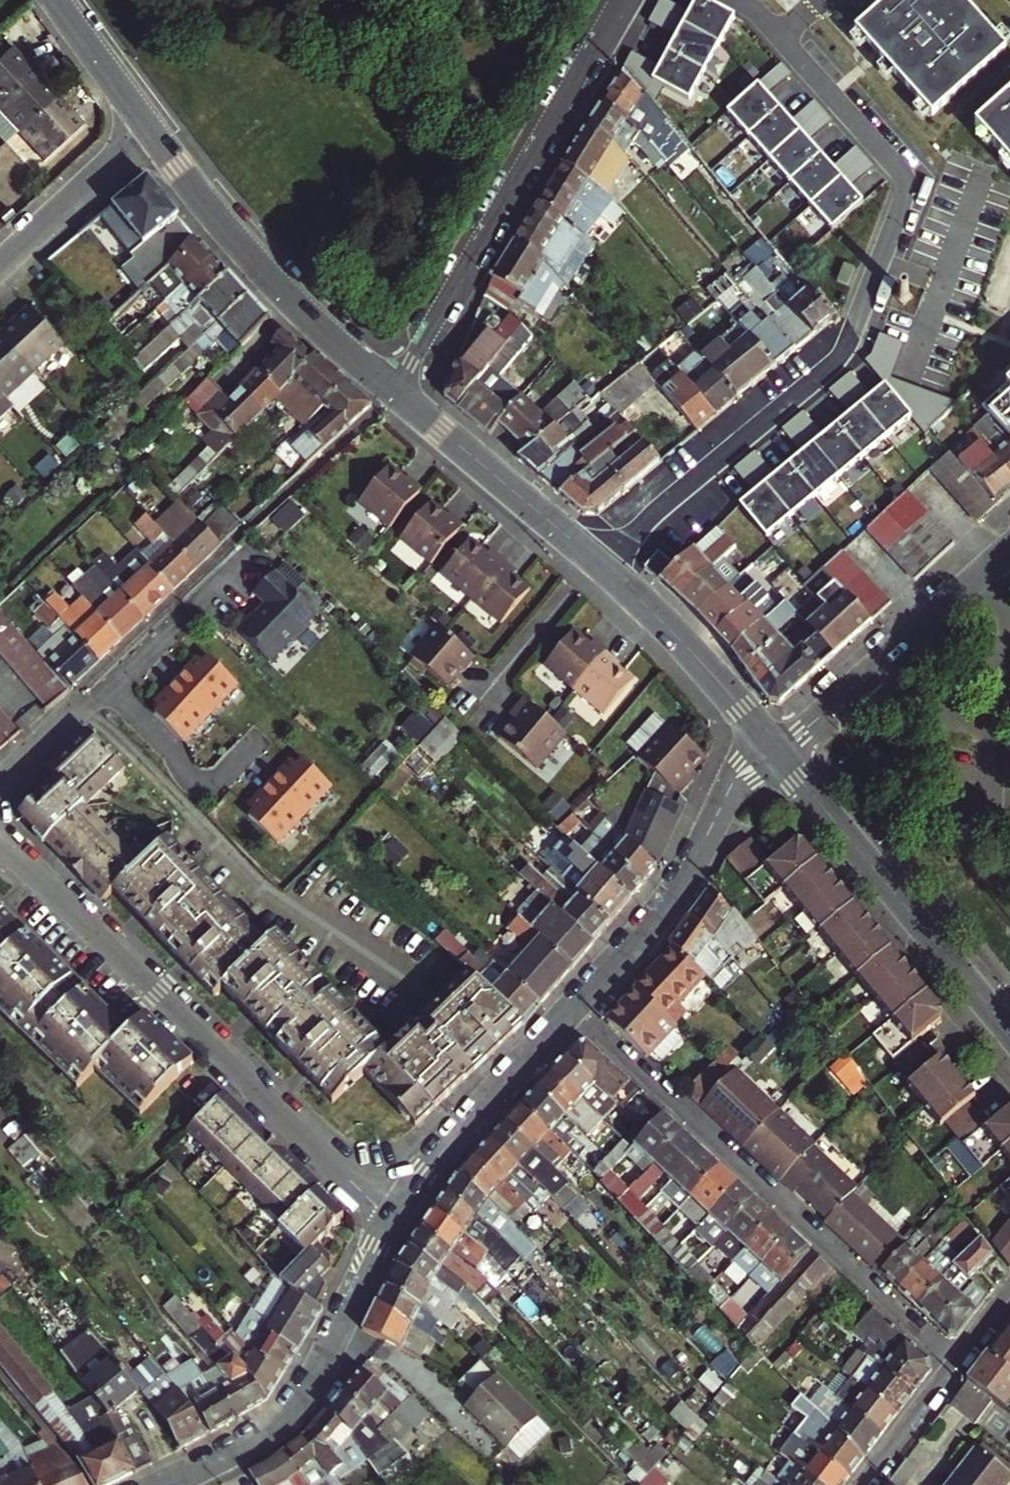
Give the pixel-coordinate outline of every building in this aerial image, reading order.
[(720,45),(736,16),(706,0),(697,0),(684,25),(720,45)] [(933,116),(1007,50),(963,0),(889,0),(855,30),(933,116)] [(684,25),(668,52),(705,72),(720,45),(684,25)] [(49,101),(34,85),(39,81),(9,49),(0,57),(0,116),(15,132),(49,101)] [(653,80),(690,100),(705,72),(668,52),(653,80)] [(621,71),(602,101),(625,116),(623,120),(639,130),(641,131),(658,151),(666,161),(678,150),(683,156),(692,149),(642,88),(638,92),(621,71)] [(757,84),(725,112),(747,136),(778,108),(757,84)] [(976,125),(1009,164),(1009,95),(976,125)] [(49,101),(15,132),(42,161),(80,126),(68,113),(64,117),(49,101)] [(625,116),(602,101),(598,107),(587,124),(612,137),(623,120),(625,116)] [(778,108),(747,136),(767,159),(799,131),(778,108)] [(623,120),(612,137),(625,152),(633,140),(639,130),(623,120)] [(612,137),(587,124),(562,163),(587,178),(605,199),(629,157),(625,152),(612,137)] [(648,159),(658,151),(641,131),(639,130),(633,140),(640,145),(638,148),(648,159)] [(799,131),(767,159),(788,183),(820,154),(799,131)] [(788,183),(809,205),(840,177),(820,154),(788,183)] [(562,163),(539,200),(563,216),(578,233),(589,244),(599,235),(604,240),(624,221),(605,199),(587,178),(562,163)] [(199,239),(150,176),(98,220),(152,282),(199,239)] [(809,205),(831,229),(862,201),(840,177),(809,205)] [(563,216),(539,200),(528,217),(514,240),(539,257),(553,271),(560,279),(570,290),(594,250),(589,244),(578,233),(563,216)] [(214,256),(199,239),(152,282),(143,289),(158,306),(214,256)] [(539,257),(514,240),(493,275),(495,275),(485,295),(510,306),(523,288),(539,295),(547,281),(556,286),(560,279),(553,271),(539,257)] [(832,319),(808,289),(802,282),(777,252),(765,262),(769,268),(777,262),(785,273),(770,284),(779,294),(813,334),(832,319)] [(229,273),(214,256),(158,306),(156,308),(171,325),(229,273)] [(837,281),(847,286),(855,268),(845,264),(837,281)] [(248,295),(229,273),(171,325),(138,354),(119,372),(130,384),(195,326),(205,336),(248,295)] [(547,281),(539,295),(549,299),(556,286),(547,281)] [(895,296),(903,306),(913,298),(905,288),(895,296)] [(794,349),(813,334),(779,294),(769,302),(777,312),(769,319),(794,349)] [(248,295),(205,336),(157,380),(167,391),(217,344),(231,359),(239,352),(252,338),(269,319),(248,295)] [(0,340),(0,343),(31,376),(61,349),(24,308),(10,321),(14,326),(0,340)] [(447,399),(456,407),(513,332),(523,319),(514,313),(497,334),(492,330),(466,360),(459,356),(445,391),(447,399)] [(774,366),(794,349),(769,319),(759,327),(750,317),(740,325),(774,366)] [(753,383),(774,366),(740,325),(737,322),(717,338),(753,383)] [(295,378),(315,358),(287,331),(284,334),(275,342),(281,349),(273,357),(295,378)] [(489,434),(498,423),(526,390),(514,380),(510,384),(501,377),(527,343),(513,332),(456,407),(489,434)] [(734,398),(753,383),(717,338),(711,332),(692,346),(734,398)] [(872,365),(895,373),(906,341),(883,333),(872,365)] [(3,402),(31,376),(0,343),(0,399),(3,402)] [(715,414),(734,398),(692,346),(673,360),(715,414)] [(315,358),(295,378),(283,390),(313,418),(326,406),(350,383),(318,354),(315,358)] [(295,378),(273,357),(259,371),(281,392),(283,390),(295,378)] [(649,374),(658,384),(696,430),(715,414),(673,360),(670,357),(649,374)] [(618,412),(556,460),(538,474),(559,493),(573,482),(590,468),(600,460),(634,432),(619,414),(658,384),(649,374),(637,361),(600,390),(618,412)] [(281,392),(259,371),(243,387),(265,408),(281,392)] [(229,383),(219,372),(200,392),(211,402),(220,393),(229,383)] [(543,411),(526,390),(498,423),(527,447),(540,438),(590,398),(575,379),(543,411)] [(157,380),(130,406),(115,420),(124,430),(167,391),(157,380)] [(981,408),(990,418),(1009,441),(1009,382),(981,408)] [(350,383),(326,406),(333,413),(287,457),(300,474),(370,412),(372,408),(373,405),(350,383)] [(859,405),(887,439),(912,418),(884,385),(859,405)] [(243,387),(229,402),(250,424),(265,408),(243,387)] [(538,474),(556,460),(618,412),(600,390),(590,398),(540,438),(527,447),(517,456),(526,464),(538,474)] [(914,410),(930,427),(950,409),(934,392),(914,410)] [(211,402),(200,415),(216,431),(204,444),(209,449),(168,490),(176,499),(250,424),(229,402),(220,393),(211,402)] [(835,425),(863,458),(887,439),(859,405),(835,425)] [(291,416),(303,428),(309,422),(297,410),(291,416)] [(1009,479),(1009,441),(990,418),(977,428),(975,426),(968,431),(1009,479)] [(130,435),(124,430),(115,420),(107,427),(122,443),(130,435)] [(811,445),(839,478),(863,458),(835,425),(811,445)] [(1009,491),(1009,479),(968,431),(962,436),(969,444),(953,457),(959,464),(969,475),(977,485),(987,495),(994,504),(1009,491)] [(600,460),(624,488),(657,461),(634,432),(600,460)] [(787,464),(815,498),(839,478),(811,445),(787,464)] [(948,450),(925,471),(937,483),(959,464),(953,457),(948,450)] [(559,493),(581,512),(594,513),(624,488),(600,460),(590,468),(599,479),(583,493),(573,482),(559,493)] [(360,498),(392,525),(424,487),(410,475),(408,478),(391,463),(360,498)] [(787,464),(763,484),(790,517),(815,498),(787,464)] [(959,464),(937,483),(946,494),(969,475),(959,464)] [(946,494),(955,504),(977,485),(969,475),(946,494)] [(738,505),(765,538),(790,517),(763,484),(738,505)] [(977,485),(955,504),(964,514),(987,495),(977,485)] [(885,511),(932,563),(952,544),(906,493),(885,511)] [(976,521),(994,504),(987,495),(964,514),(973,524),(976,521)] [(293,528),(307,509),(292,499),(279,518),(293,528)] [(401,536),(433,563),(465,525),(451,512),(448,515),(431,501),(401,536)] [(203,528),(220,546),(242,523),(224,506),(203,528)] [(865,529),(912,581),(922,572),(932,563),(885,511),(865,529)] [(198,567),(220,546),(203,528),(201,526),(189,513),(176,525),(185,536),(176,543),(198,567)] [(156,545),(142,557),(151,567),(172,592),(198,567),(176,543),(151,516),(139,526),(156,545)] [(680,598),(735,548),(720,530),(676,566),(660,580),(680,598)] [(444,573),(473,599),(505,561),(492,549),(488,553),(473,540),(444,573)] [(742,556),(735,548),(680,598),(696,614),(728,584),(721,576),(742,556)] [(660,580),(676,566),(658,551),(644,566),(660,580)] [(846,593),(870,620),(889,603),(841,551),(822,568),(846,593)] [(106,553),(94,563),(102,573),(115,563),(106,553)] [(728,584),(750,565),(742,556),(721,576),(728,584)] [(505,561),(473,599),(503,624),(532,590),(515,576),(518,572),(505,561)] [(151,567),(120,594),(142,621),(172,592),(151,567)] [(111,571),(105,576),(111,583),(115,588),(121,582),(111,571)] [(318,616),(276,573),(256,593),(268,604),(240,632),(270,663),(292,642),(295,644),(312,626),(310,624),(318,616)] [(715,634),(769,586),(759,574),(737,594),(728,584),(696,614),(715,634)] [(142,621),(120,594),(115,588),(111,583),(90,601),(100,614),(98,616),(120,641),(142,621)] [(826,611),(802,583),(782,600),(793,612),(804,625),(815,638),(831,656),(850,638),(826,611)] [(782,600),(769,586),(715,634),(732,652),(763,623),(760,620),(782,600)] [(57,593),(45,602),(72,632),(75,636),(99,662),(120,641),(98,616),(91,608),(75,622),(67,613),(71,609),(57,593)] [(850,638),(870,620),(846,593),(826,611),(850,638)] [(732,652),(744,669),(778,639),(771,631),(793,612),(782,600),(760,620),(763,623),(732,652)] [(65,639),(72,632),(45,602),(34,612),(49,630),(54,626),(65,639)] [(47,661),(0,606),(0,655),(47,710),(70,689),(47,661)] [(439,625),(414,655),(449,686),(462,670),(465,672),(478,658),(446,631),(439,625)] [(778,639),(744,669),(759,689),(815,638),(804,625),(783,645),(778,639)] [(576,633),(548,666),(577,691),(608,653),(595,642),(592,647),(576,633)] [(75,636),(47,661),(70,689),(99,662),(75,636)] [(815,638),(759,689),(769,703),(779,703),(831,656),(815,638)] [(608,653),(577,691),(606,716),(634,682),(618,668),(621,664),(608,653)] [(196,655),(153,702),(159,707),(153,713),(183,740),(236,682),(207,655),(202,661),(196,655)] [(515,719),(499,737),(536,768),(566,733),(551,720),(525,698),(510,715),(515,719)] [(423,742),(446,715),(430,701),(406,727),(423,742)] [(21,732),(0,709),(0,751),(21,732)] [(629,746),(640,756),(671,723),(659,712),(629,746)] [(447,720),(422,748),(440,764),(465,737),(447,720)] [(691,774),(706,756),(671,723),(640,756),(639,758),(649,766),(663,779),(681,795),(696,778),(691,774)] [(91,731),(86,735),(122,771),(125,768),(91,731)] [(122,771),(86,735),(60,760),(97,795),(122,771)] [(279,844),(332,786),(302,758),(297,764),(291,759),(248,805),(254,811),(249,817),(279,844)] [(86,806),(97,795),(60,760),(51,769),(58,776),(63,782),(55,790),(49,785),(44,790),(98,842),(109,830),(86,806)] [(49,785),(55,790),(63,782),(58,776),(49,785)] [(658,866),(689,802),(681,795),(663,779),(656,795),(647,791),(627,836),(658,866)] [(72,868),(98,842),(44,790),(20,813),(37,831),(72,868)] [(562,829),(570,836),(583,823),(576,816),(562,829)] [(658,866),(627,836),(611,821),(597,835),(646,882),(659,867),(658,866)] [(98,842),(105,849),(117,838),(109,830),(98,842)] [(724,855),(759,898),(778,882),(888,1014),(869,1030),(908,1076),(904,1080),(937,1119),(941,1115),(980,1162),(999,1146),(1009,1160),(1009,1096),(1008,1096),(984,1116),(965,1094),(973,1088),(941,1049),(933,1055),(913,1032),(938,1012),(938,999),(856,901),(801,836),(787,835),(765,853),(749,833),(724,855)] [(646,882),(597,835),(583,849),(633,898),(642,887),(646,882)] [(136,858),(97,896),(103,902),(114,892),(127,905),(181,851),(168,837),(141,863),(136,858)] [(559,874),(612,923),(633,898),(583,849),(570,837),(559,849),(568,857),(555,870),(559,874)] [(105,849),(79,876),(90,887),(89,888),(97,896),(136,858),(117,838),(105,849)] [(72,868),(79,876),(105,849),(98,842),(72,868)] [(181,851),(127,905),(145,924),(199,870),(181,851)] [(595,943),(612,923),(559,874),(551,883),(531,866),(522,875),(553,904),(595,943)] [(199,870),(145,924),(163,943),(216,888),(199,870)] [(732,910),(710,885),(689,914),(717,935),(724,943),(736,933),(744,944),(757,934),(736,906),(732,910)] [(216,888),(163,943),(181,961),(234,908),(216,888)] [(595,943),(553,904),(532,927),(575,967),(588,951),(595,943)] [(0,906),(0,1012),(73,1088),(92,1070),(137,1116),(190,1065),(144,1020),(127,1035),(46,953),(0,906)] [(234,908),(181,961),(199,979),(251,925),(234,908)] [(670,940),(674,944),(697,964),(710,950),(729,969),(738,960),(732,953),(724,943),(717,935),(689,914),(670,940)] [(483,952),(494,961),(541,1005),(556,989),(575,967),(532,927),(523,918),(513,929),(534,949),(513,971),(495,954),(498,951),(490,944),(483,952)] [(251,925),(199,979),(215,996),(224,988),(234,998),(286,944),(285,942),(281,945),(273,937),(267,943),(263,946),(257,939),(260,935),(251,925)] [(541,1005),(494,961),(487,968),(446,931),(436,942),(470,973),(526,1023),(527,1021),(541,1005)] [(277,933),(273,937),(281,945),(285,942),(277,933)] [(736,933),(724,943),(732,953),(744,944),(736,933)] [(257,939),(263,946),(267,943),(260,935),(257,939)] [(286,944),(234,998),(307,1076),(329,1055),(354,1031),(361,1022),(339,999),(336,1003),(329,997),(333,993),(286,944)] [(638,991),(675,1026),(687,1013),(679,1006),(708,975),(697,964),(674,944),(658,962),(662,965),(638,991)] [(658,962),(635,988),(638,991),(662,965),(658,962)] [(526,1023),(470,973),(451,991),(509,1038),(526,1023)] [(617,1042),(639,1062),(675,1026),(638,991),(635,988),(623,1001),(627,1004),(609,1024),(605,1021),(600,1027),(617,1042)] [(509,1038),(451,991),(430,1010),(484,1061),(499,1047),(509,1038)] [(333,993),(329,997),(336,1003),(339,999),(333,993)] [(623,1001),(605,1021),(609,1024),(627,1004),(623,1001)] [(412,1012),(417,1016),(426,1007),(422,1003),(412,1012)] [(424,1049),(460,1084),(484,1061),(430,1010),(407,1031),(416,1042),(424,1049)] [(460,1084),(424,1049),(416,1042),(407,1031),(387,1050),(361,1022),(354,1031),(435,1109),(451,1094),(460,1084)] [(357,1081),(365,1073),(416,1126),(435,1109),(354,1031),(329,1055),(357,1081)] [(577,1043),(566,1055),(619,1104),(635,1086),(587,1042),(577,1043)] [(333,1104),(357,1081),(329,1055),(307,1076),(333,1104)] [(619,1104),(566,1055),(551,1072),(604,1121),(619,1104)] [(835,1067),(856,1094),(872,1081),(851,1055),(835,1067)] [(694,1111),(739,1151),(774,1110),(730,1071),(727,1076),(717,1086),(694,1111)] [(604,1121),(551,1072),(535,1089),(588,1138),(604,1121)] [(703,1075),(681,1100),(694,1111),(717,1086),(703,1075)] [(588,1138),(535,1089),(521,1105),(573,1154),(588,1138)] [(318,1281),(328,1270),(328,1256),(316,1244),(338,1221),(313,1195),(316,1192),(222,1097),(184,1134),(278,1229),(274,1233),(300,1260),(281,1279),(291,1289),(318,1306),(323,1287),(318,1281)] [(521,1105),(505,1122),(558,1170),(573,1154),(521,1105)] [(665,1113),(657,1107),(641,1124),(648,1131),(665,1113)] [(641,1124),(624,1109),(616,1118),(632,1133),(641,1124)] [(739,1151),(777,1184),(811,1146),(813,1144),(774,1110),(739,1151)] [(654,1164),(684,1131),(676,1124),(665,1113),(648,1131),(635,1146),(654,1164)] [(558,1170),(505,1122),(499,1129),(491,1137),(543,1187),(558,1170)] [(673,1181),(703,1149),(684,1131),(654,1164),(673,1181)] [(543,1187),(491,1137),(475,1155),(525,1201),(531,1207),(533,1209),(548,1192),(543,1187)] [(622,1139),(607,1156),(616,1166),(625,1156),(632,1149),(622,1139)] [(616,1166),(607,1156),(602,1151),(596,1145),(580,1161),(601,1183),(611,1172),(616,1166)] [(856,1187),(811,1146),(777,1184),(823,1225),(826,1222),(840,1204),(849,1194),(856,1187)] [(691,1198),(721,1166),(703,1149),(673,1181),(664,1190),(675,1199),(683,1191),(691,1198)] [(531,1207),(525,1201),(475,1155),(459,1172),(512,1220),(515,1216),(519,1221),(531,1207)] [(618,1170),(633,1185),(643,1175),(627,1160),(618,1170)] [(698,1228),(739,1183),(721,1166),(691,1198),(680,1211),(698,1228)] [(997,1182),(1009,1197),(1009,1171),(997,1182)] [(500,1237),(512,1220),(459,1172),(447,1190),(473,1212),(500,1237)] [(601,1183),(600,1184),(618,1203),(629,1191),(611,1172),(601,1183)] [(562,1175),(554,1182),(567,1195),(565,1196),(570,1202),(579,1193),(567,1179),(562,1175)] [(757,1199),(739,1183),(698,1228),(692,1235),(702,1243),(720,1225),(727,1232),(757,1199)] [(434,1208),(489,1253),(500,1237),(473,1212),(447,1190),(434,1208)] [(629,1191),(618,1203),(636,1222),(647,1210),(629,1191)] [(840,1204),(826,1222),(867,1260),(893,1232),(849,1194),(840,1204)] [(907,1240),(906,1242),(880,1272),(899,1290),(944,1239),(936,1230),(957,1205),(950,1196),(907,1240)] [(775,1216),(757,1199),(727,1232),(712,1249),(722,1259),(738,1242),(745,1249),(775,1216)] [(422,1225),(477,1269),(489,1253),(434,1208),(422,1225)] [(653,1240),(664,1228),(647,1210),(636,1222),(653,1240)] [(989,1237),(1009,1265),(1009,1264),(1009,1216),(1007,1214),(989,1237)] [(965,1215),(944,1239),(899,1290),(919,1308),(926,1298),(954,1266),(961,1258),(953,1249),(973,1226),(965,1215)] [(752,1277),(794,1233),(775,1216),(745,1249),(734,1261),(752,1277)] [(516,1224),(509,1235),(519,1244),(527,1236),(516,1224)] [(422,1225),(409,1244),(466,1286),(477,1269),(422,1225)] [(671,1258),(682,1246),(664,1228),(653,1240),(665,1252),(671,1258)] [(893,1232),(867,1260),(880,1272),(906,1242),(893,1232)] [(781,1283),(812,1250),(794,1233),(752,1277),(743,1287),(751,1295),(761,1285),(764,1288),(775,1276),(781,1283)] [(954,1266),(969,1279),(993,1253),(980,1236),(961,1258),(954,1266)] [(516,1273),(526,1263),(505,1241),(496,1253),(516,1273)] [(397,1261),(396,1262),(454,1303),(466,1286),(409,1244),(397,1261)] [(682,1246),(671,1258),(687,1275),(698,1263),(682,1246)] [(812,1250),(781,1283),(750,1317),(739,1329),(758,1349),(807,1295),(809,1293),(820,1282),(832,1268),(826,1263),(812,1250)] [(499,1285),(510,1275),(493,1258),(484,1271),(499,1285)] [(1005,1271),(998,1261),(987,1269),(993,1279),(1005,1271)] [(396,1262),(387,1281),(443,1320),(454,1303),(396,1262)] [(698,1263),(687,1275),(704,1293),(715,1281),(698,1263)] [(287,1295),(270,1323),(286,1333),(278,1345),(295,1356),(323,1309),(318,1306),(291,1289),(281,1279),(269,1266),(258,1276),(274,1293),(281,1288),(287,1295)] [(919,1308),(935,1323),(972,1281),(969,1279),(954,1266),(926,1298),(919,1308)] [(832,1268),(820,1282),(809,1293),(820,1304),(844,1279),(832,1268)] [(387,1281),(378,1299),(432,1337),(443,1320),(387,1281)] [(732,1299),(715,1281),(704,1293),(721,1311),(732,1299)] [(972,1281),(935,1323),(948,1335),(954,1335),(987,1294),(972,1281)] [(378,1299),(364,1329),(421,1359),(432,1337),(378,1299)] [(750,1317),(732,1299),(721,1311),(739,1329),(750,1317)] [(878,1347),(881,1344),(892,1355),(922,1382),(932,1369),(930,1361),(875,1309),(851,1334),(865,1346),(871,1340),(878,1347)] [(254,1349),(287,1368),(295,1356),(278,1345),(286,1333),(270,1323),(262,1314),(247,1340),(254,1349)] [(221,1389),(238,1417),(268,1400),(243,1366),(236,1357),(230,1360),(192,1315),(180,1325),(231,1383),(221,1389)] [(232,1322),(237,1329),(245,1323),(239,1316),(232,1322)] [(112,1432),(95,1440),(56,1393),(57,1391),(0,1322),(0,1364),(60,1435),(80,1460),(96,1484),(110,1484),(136,1473),(121,1446),(139,1433),(134,1424),(129,1427),(116,1411),(112,1414),(96,1395),(88,1401),(101,1423),(103,1421),(112,1432)] [(174,1367),(161,1350),(159,1351),(144,1332),(135,1339),(151,1357),(165,1375),(174,1367)] [(987,1353),(1009,1371),(1009,1338),(1003,1332),(987,1353)] [(196,1413),(165,1375),(151,1357),(135,1339),(134,1337),(122,1348),(139,1369),(137,1370),(150,1387),(143,1393),(170,1425),(182,1449),(208,1435),(196,1413)] [(243,1366),(268,1400),(287,1368),(254,1349),(243,1366)] [(968,1378),(1001,1404),(1009,1411),(1009,1371),(987,1353),(968,1378)] [(892,1355),(882,1369),(911,1396),(922,1382),(892,1355)] [(862,1365),(876,1377),(866,1388),(873,1394),(898,1413),(905,1405),(911,1396),(882,1369),(878,1366),(868,1357),(862,1365)] [(112,1414),(116,1411),(141,1390),(138,1386),(116,1359),(86,1384),(89,1386),(96,1395),(112,1414)] [(508,1446),(539,1415),(496,1372),(494,1374),(480,1360),(467,1372),(459,1380),(458,1381),(473,1396),(465,1403),(508,1446)] [(344,1390),(372,1413),(381,1424),(385,1429),(388,1426),(398,1435),(423,1407),(412,1397),(405,1405),(380,1384),(364,1370),(363,1369),(344,1390)] [(221,1389),(213,1394),(200,1375),(191,1381),(186,1373),(180,1377),(213,1433),(238,1417),(221,1389)] [(412,1397),(387,1376),(380,1384),(405,1405),(412,1397)] [(860,1397),(851,1409),(883,1433),(898,1413),(873,1394),(866,1388),(853,1377),(847,1384),(860,1397)] [(970,1383),(952,1406),(981,1428),(999,1405),(970,1383)] [(717,1403),(724,1409),(739,1391),(731,1384),(717,1403)] [(388,1461),(362,1424),(372,1413),(344,1390),(327,1410),(354,1433),(351,1435),(376,1469),(388,1461)] [(883,1433),(851,1409),(837,1397),(832,1405),(845,1417),(836,1429),(864,1458),(883,1433)] [(797,1436),(850,1477),(864,1458),(836,1429),(816,1409),(797,1436)] [(376,1469),(351,1435),(354,1433),(327,1410),(308,1432),(307,1432),(329,1456),(339,1470),(345,1465),(342,1460),(348,1454),(364,1477),(376,1469)] [(687,1435),(695,1442),(708,1426),(700,1419),(689,1432),(687,1435)] [(382,1433),(385,1429),(381,1424),(374,1431),(381,1442),(385,1439),(382,1433)] [(76,1466),(46,1429),(41,1433),(52,1450),(29,1460),(30,1460),(41,1484),(88,1484),(76,1466)] [(329,1456),(307,1432),(288,1448),(283,1452),(306,1484),(322,1484),(320,1482),(322,1480),(317,1471),(324,1466),(331,1476),(339,1470),(329,1456)] [(155,1463),(139,1433),(121,1446),(136,1473),(155,1463)] [(850,1477),(797,1436),(782,1454),(822,1484),(844,1484),(850,1477)] [(20,1438),(0,1446),(0,1458),(25,1449),(20,1438)] [(1009,1480),(1009,1477),(977,1451),(950,1484),(1006,1484),(1009,1480)] [(286,1483),(291,1479),(295,1484),(306,1484),(283,1452),(272,1461),(251,1472),(258,1484),(283,1484),(286,1483)] [(664,1462),(655,1470),(671,1484),(686,1466),(671,1454),(664,1462)] [(782,1454),(768,1473),(784,1484),(822,1484),(782,1454)] [(6,1477),(9,1484),(41,1484),(30,1460),(2,1472),(6,1477)] [(905,1460),(888,1482),(891,1484),(905,1484),(917,1469),(905,1460)] [(6,1477),(2,1472),(0,1470),(0,1484),(9,1484),(6,1477)] [(759,1484),(784,1484),(768,1473),(759,1484)]
